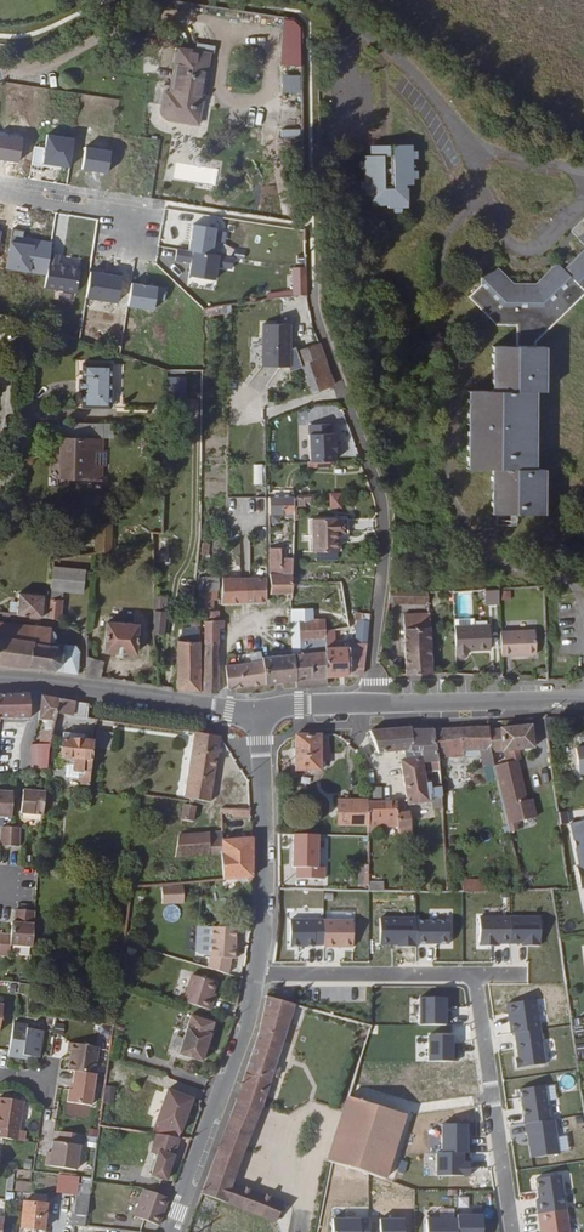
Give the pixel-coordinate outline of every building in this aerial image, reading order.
[(303,33),(295,25),(282,22),(282,69),(303,69),(303,33)] [(200,126),(212,57),(180,52),(173,96),(166,96),(164,116),(165,118),(166,120),(167,121),(172,122),(200,126)] [(0,134),(0,159),(20,162),(23,137),(0,134)] [(73,139),(47,135),(45,147),(34,145),(31,164),(69,169),(73,139)] [(399,174),(403,173),(403,138),(361,138),(362,150),(354,150),(354,188),(363,190),(362,199),(399,198),(399,174)] [(110,151),(84,147),(81,169),(106,173),(110,151)] [(217,228),(192,224),(187,249),(212,254),(217,228)] [(49,244),(11,237),(6,267),(45,274),(48,254),(49,244)] [(192,250),(189,275),(216,279),(220,255),(192,250)] [(80,259),(48,254),(45,274),(43,288),(75,293),(80,259)] [(495,508),(549,509),(549,464),(541,461),(544,388),(555,384),(557,340),(550,336),(583,307),(583,262),(578,267),(571,261),(552,277),(525,275),(510,256),(471,289),(498,317),(524,319),(525,341),(500,340),(502,386),(477,386),(472,462),(496,463),(495,508)] [(120,276),(89,271),(85,297),(117,303),(120,276)] [(303,272),(289,272),(289,302),(303,300),(303,272)] [(158,287),(131,283),(128,306),(154,310),(158,287)] [(264,325),(263,366),(292,367),(293,326),(264,325)] [(314,337),(303,341),(307,352),(318,348),(314,337)] [(307,352),(296,355),(310,396),(333,389),(318,348),(307,352)] [(111,411),(112,368),(84,367),(82,409),(111,411)] [(311,464),(338,463),(337,425),(310,425),(311,464)] [(102,428),(61,426),(61,439),(102,441),(102,428)] [(106,455),(101,455),(102,441),(61,439),(59,482),(100,484),(101,470),(106,471),(106,455)] [(253,443),(254,463),(264,463),(263,443),(253,443)] [(344,509),(344,493),(331,493),(330,508),(344,509)] [(228,510),(243,512),(245,498),(230,497),(228,510)] [(264,499),(264,515),(277,515),(277,503),(277,499),(264,499)] [(312,503),(312,499),(296,501),(297,508),(303,507),(303,503),(312,503)] [(277,515),(291,515),(292,501),(277,503),(277,515)] [(347,537),(347,524),(315,522),(314,554),(338,556),(339,537),(347,537)] [(70,548),(70,556),(108,553),(107,523),(92,524),(92,546),(70,548)] [(265,540),(264,530),(253,531),(253,541),(265,540)] [(277,550),(268,550),(267,569),(277,568),(277,550)] [(291,594),(291,583),(291,565),(291,556),(282,556),(283,568),(277,568),(267,569),(267,574),(278,574),(278,595),(291,594)] [(84,585),(85,564),(51,564),(51,584),(84,585)] [(266,574),(268,595),(278,595),(278,574),(267,574),(266,574)] [(264,579),(252,579),(227,581),(222,581),(223,606),(265,604),(264,579)] [(291,599),(306,599),(306,584),(291,583),(291,594),(291,599)] [(155,637),(165,637),(168,601),(163,600),(162,588),(156,588),(155,637)] [(218,597),(218,588),(205,589),(206,610),(214,609),(215,597),(218,597)] [(500,590),(485,591),(486,606),(501,605),(500,590)] [(45,591),(20,591),(18,612),(51,613),(51,595),(45,595),(45,591)] [(63,623),(64,596),(51,595),(51,613),(63,623)] [(430,676),(424,595),(386,597),(383,608),(409,608),(410,619),(401,621),(402,676),(430,676)] [(350,648),(334,649),(334,631),(324,632),(324,639),(324,653),(325,679),(339,677),(362,677),(370,606),(357,606),(356,619),(343,620),(345,630),(351,637),(350,648)] [(291,608),(290,657),(292,683),(325,679),(324,653),(299,655),(299,640),(324,639),(324,632),(334,631),(345,630),(343,620),(343,619),(307,620),(306,607),(291,608)] [(206,620),(219,620),(219,609),(214,609),(206,610),(206,620)] [(60,673),(77,675),(79,654),(71,653),(68,648),(64,645),(62,645),(58,645),(56,646),(54,647),(53,646),(54,642),(54,637),(52,634),(50,631),(50,626),(45,626),(45,628),(37,627),(38,625),(31,624),(31,626),(19,626),(19,623),(14,623),(14,625),(4,624),(4,622),(0,621),(0,666),(9,667),(9,670),(15,671),(16,668),(27,668),(26,672),(33,672),(33,669),(42,670),(42,674),(46,674),(46,670),(55,671),(56,673),(58,673),(60,673)] [(180,641),(178,690),(201,693),(201,647),(201,629),(194,629),(194,624),(191,623),(191,641),(180,641)] [(219,624),(207,624),(206,647),(219,647),(219,630),(219,624)] [(137,661),(140,632),(109,627),(104,656),(137,661)] [(484,649),(482,627),(450,631),(454,660),(466,658),(467,650),(484,649)] [(533,652),(530,628),(496,631),(499,656),(533,652)] [(206,647),(205,693),(218,695),(219,647),(206,647)] [(264,664),(266,686),(292,683),(290,657),(264,660),(264,664)] [(88,666),(86,677),(101,679),(103,661),(87,658),(88,666)] [(252,688),(266,686),(264,664),(250,666),(252,688)] [(227,669),(228,691),(252,688),(250,666),(247,666),(227,669)] [(293,691),(325,687),(325,679),(292,683),(293,691)] [(29,698),(0,698),(0,721),(30,718),(29,698)] [(54,720),(57,701),(41,699),(39,717),(54,720)] [(88,721),(90,704),(57,701),(54,720),(52,731),(64,732),(67,718),(88,721)] [(535,744),(529,722),(489,733),(494,754),(507,751),(520,748),(535,744)] [(460,729),(461,731),(437,732),(440,760),(469,757),(468,752),(483,752),(486,769),(491,769),(491,773),(499,773),(498,768),(494,754),(489,733),(488,729),(468,731),(468,729),(460,729)] [(52,731),(43,730),(40,748),(49,747),(52,731)] [(370,735),(377,757),(404,754),(408,754),(412,741),(412,733),(412,730),(370,735)] [(427,763),(440,763),(440,760),(437,732),(412,733),(412,741),(408,754),(426,753),(427,763)] [(98,751),(107,752),(108,735),(100,734),(98,751)] [(115,753),(118,737),(108,735),(107,752),(115,753)] [(215,769),(219,740),(190,735),(189,742),(195,743),(186,801),(190,802),(189,805),(204,807),(205,804),(210,805),(215,769)] [(319,766),(320,746),(320,739),(297,738),(296,738),(294,771),(319,772),(319,766)] [(328,766),(329,746),(320,746),(319,766),(328,766)] [(32,749),(30,774),(46,775),(49,747),(40,748),(40,749),(32,749)] [(76,772),(92,773),(94,753),(79,751),(76,772)] [(427,763),(426,753),(408,754),(404,754),(405,762),(400,763),(404,785),(431,782),(427,763)] [(520,762),(523,761),(522,754),(508,754),(510,764),(516,763),(520,762)] [(530,802),(520,762),(516,763),(525,798),(521,799),(523,803),(530,802)] [(498,768),(499,773),(514,833),(522,831),(520,824),(540,818),(535,800),(530,802),(523,803),(521,799),(525,798),(516,763),(510,764),(498,768)] [(231,812),(249,811),(247,779),(230,779),(231,812)] [(437,808),(446,807),(443,781),(431,782),(404,785),(406,802),(407,804),(436,800),(437,808)] [(381,790),(373,790),(373,804),(381,804),(381,790)] [(23,791),(20,815),(42,816),(44,793),(23,791)] [(11,819),(11,793),(0,793),(0,819),(11,819)] [(340,804),(339,826),(367,826),(368,804),(340,804)] [(367,826),(367,830),(397,830),(397,818),(396,804),(381,804),(373,804),(368,804),(367,826)] [(198,827),(201,811),(189,809),(184,809),(181,825),(191,826),(198,827)] [(409,848),(407,819),(397,818),(397,830),(398,848),(409,848)] [(573,824),(583,868),(580,868),(583,887),(583,822),(573,824)] [(191,826),(181,825),(179,842),(185,841),(189,841),(191,826)] [(1,827),(1,846),(10,846),(11,827),(1,827)] [(19,827),(11,827),(10,846),(19,846),(19,827)] [(297,832),(295,877),(322,878),(323,833),(297,832)] [(207,847),(207,839),(189,841),(185,841),(185,849),(178,849),(176,860),(214,857),(214,847),(207,847)] [(251,878),(251,841),(223,842),(223,856),(223,880),(251,878)] [(223,856),(223,842),(214,842),(214,847),(214,857),(223,856)] [(365,881),(364,890),(378,890),(378,882),(365,881)] [(477,882),(477,890),(501,890),(501,883),(477,882)] [(516,882),(516,891),(529,891),(527,882),(516,882)] [(163,885),(164,904),(186,903),(186,885),(163,885)] [(6,922),(5,945),(28,947),(32,910),(13,909),(13,922),(6,922)] [(212,930),(211,957),(207,969),(228,975),(232,959),(237,961),(238,950),(235,951),(235,930),(212,930)] [(216,985),(193,978),(185,1004),(211,1012),(214,1000),(212,1000),(213,996),(216,985)] [(267,998),(260,1029),(201,1192),(276,1220),(282,1202),(234,1183),(273,1073),(276,1074),(279,1066),(275,1065),(292,1005),(267,998)] [(190,1016),(180,1052),(203,1059),(214,1022),(190,1016)] [(25,1025),(11,1023),(7,1049),(6,1056),(19,1057),(19,1055),(37,1057),(41,1030),(25,1028),(25,1025)] [(72,1053),(69,1069),(77,1070),(96,1073),(100,1046),(70,1042),(69,1052),(72,1053)] [(69,1101),(93,1105),(97,1073),(96,1073),(77,1070),(74,1089),(70,1089),(69,1101)] [(114,1103),(115,1087),(108,1086),(107,1102),(114,1103)] [(404,1108),(374,1099),(348,1091),(328,1158),(384,1175),(404,1108)] [(181,1096),(169,1092),(154,1134),(163,1135),(168,1135),(177,1137),(179,1137),(194,1101),(181,1096)] [(16,1139),(21,1100),(0,1098),(0,1137),(16,1139)] [(98,1128),(97,1135),(94,1156),(100,1157),(105,1128),(98,1128)] [(45,1163),(76,1167),(81,1133),(60,1130),(59,1140),(52,1139),(50,1154),(46,1153),(45,1163)] [(177,1137),(168,1135),(163,1135),(150,1173),(167,1179),(177,1150),(173,1148),(177,1137)] [(177,1150),(182,1137),(179,1137),(177,1137),(173,1148),(177,1150)] [(89,1191),(77,1190),(74,1210),(86,1212),(89,1191)] [(159,1225),(168,1199),(145,1190),(135,1216),(159,1225)] [(46,1226),(49,1201),(27,1198),(24,1223),(46,1226)] [(74,1210),(73,1221),(75,1221),(85,1223),(86,1212),(74,1210)]
